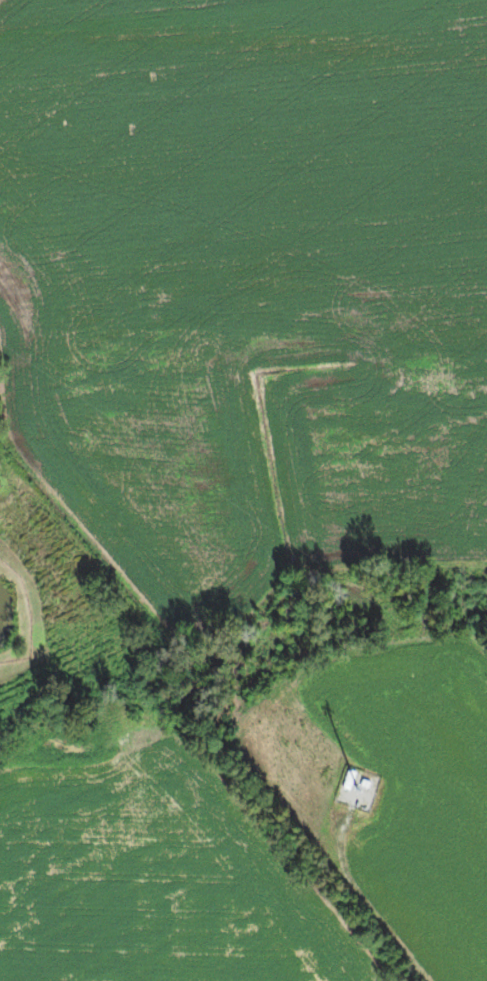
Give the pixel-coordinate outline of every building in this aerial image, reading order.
[(350,770),(357,773),(351,791),(344,788),(350,770)]
